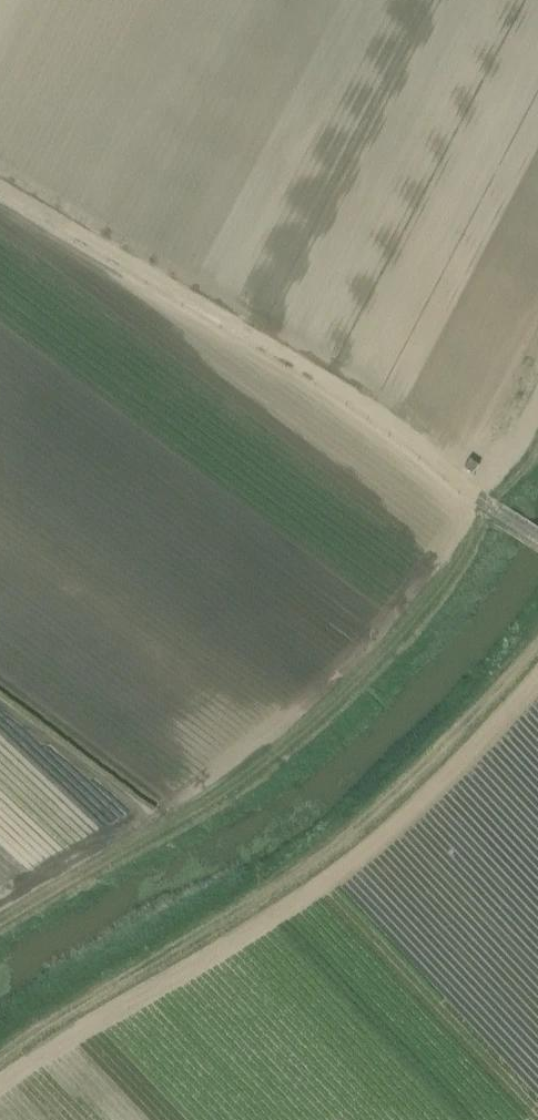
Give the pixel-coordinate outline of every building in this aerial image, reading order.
[(479,466),(470,460),(463,469),(472,476),(479,466)]
